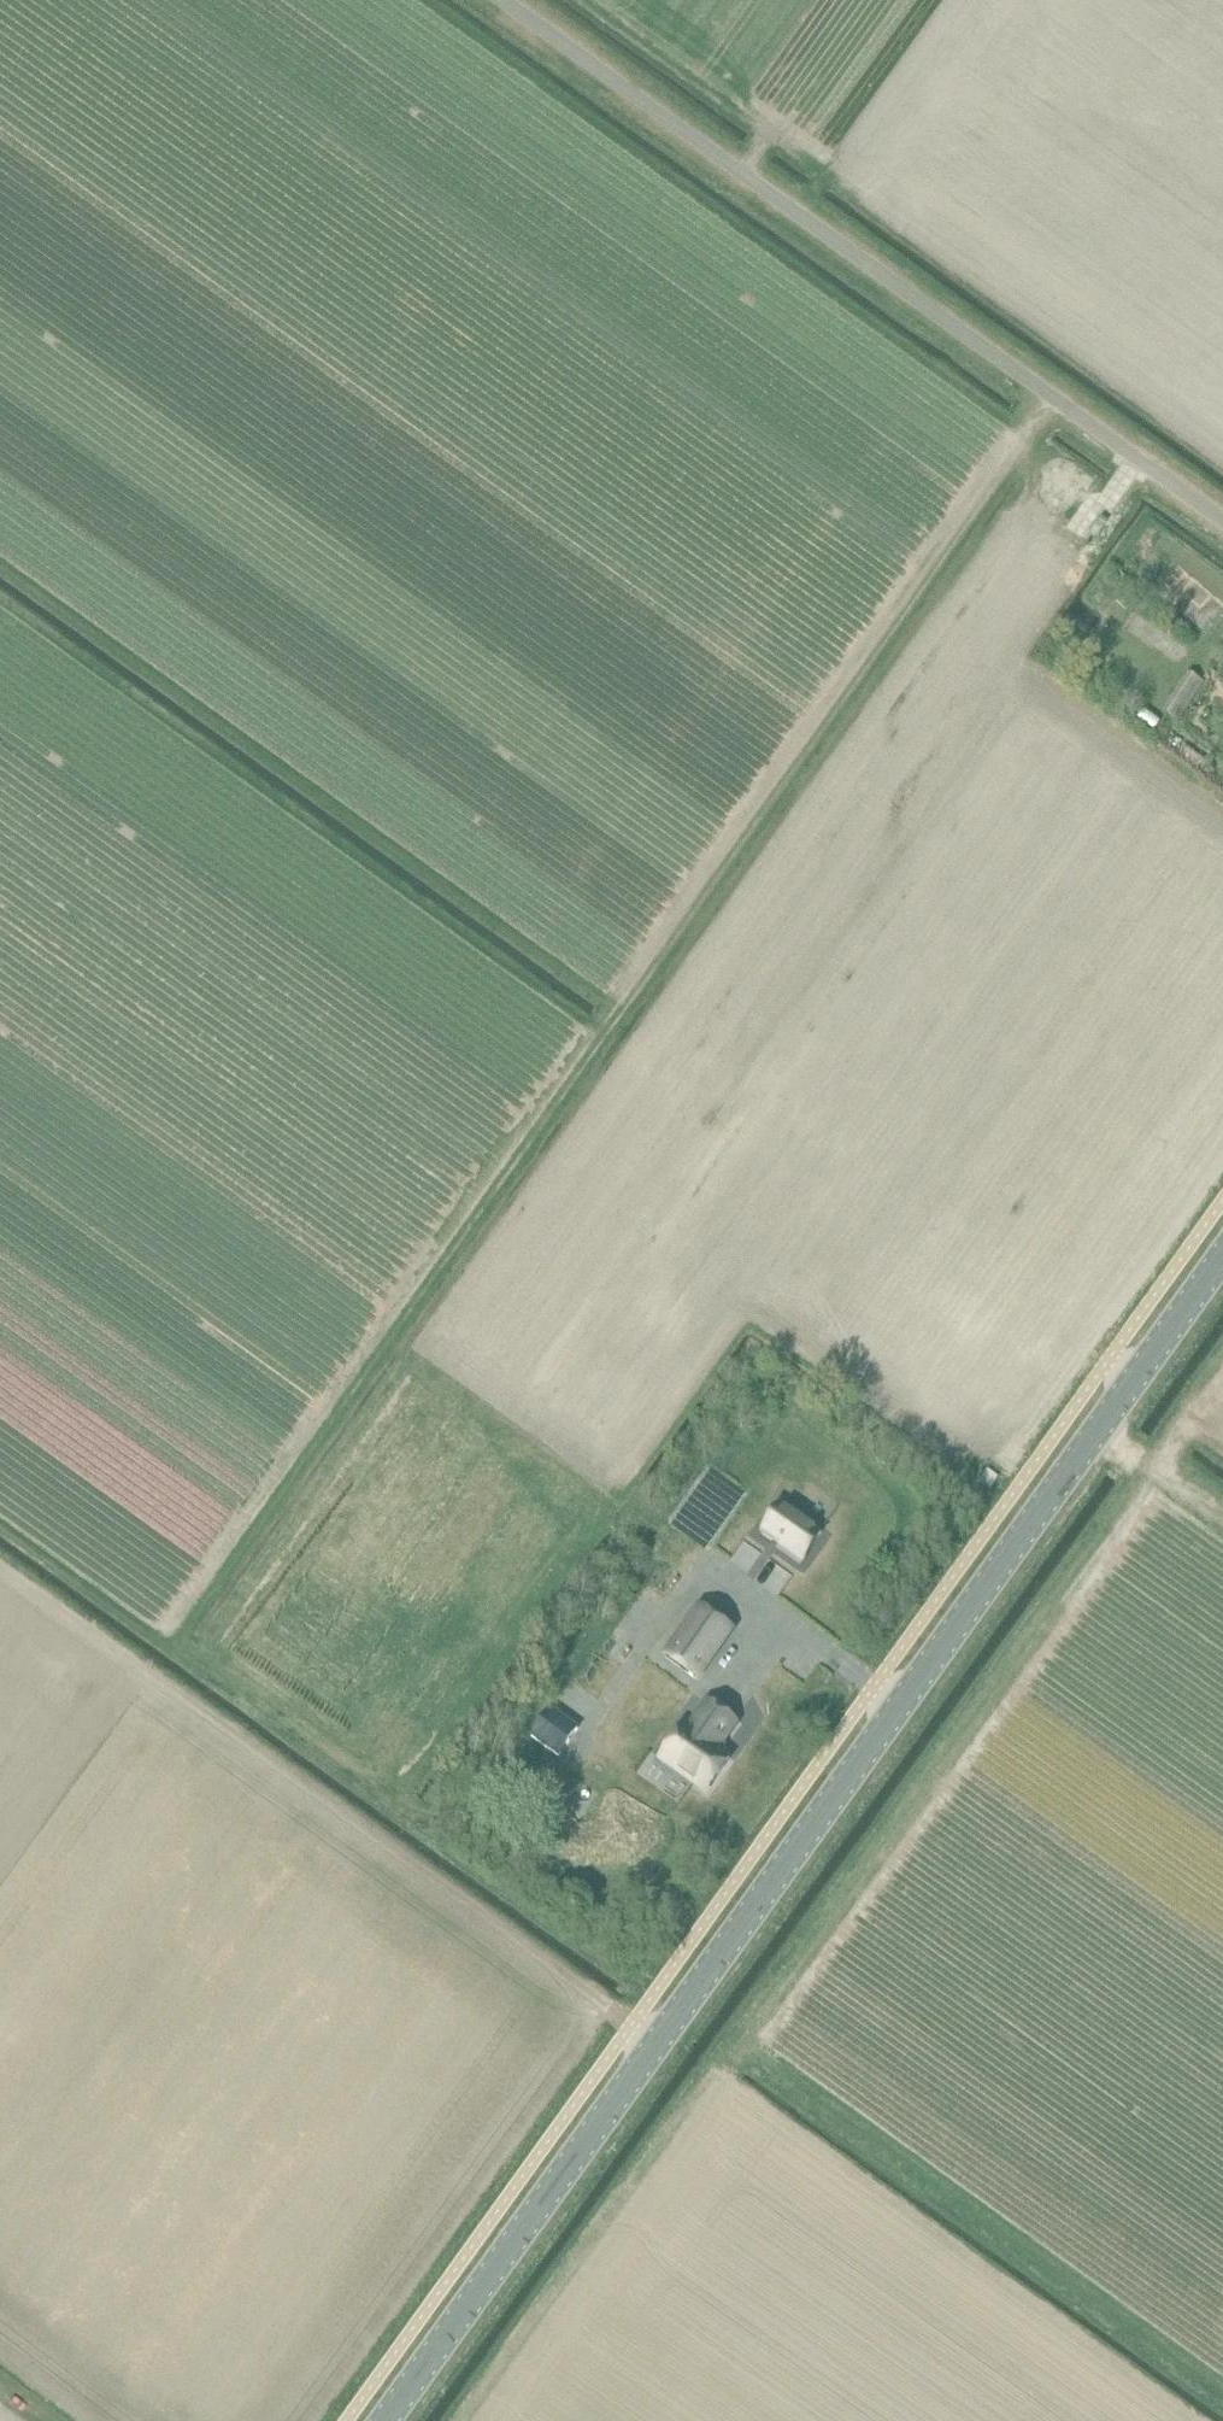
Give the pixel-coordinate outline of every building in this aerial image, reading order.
[(1188,675),(1164,713),(1178,722),(1202,685),(1188,675)] [(983,1482),(992,1488),(1001,1476),(992,1469),(983,1482)] [(782,1506),(761,1534),(773,1542),(774,1540),(804,1561),(822,1534),(782,1506)] [(700,1609),(665,1659),(697,1681),(732,1632),(700,1609)] [(683,1729),(659,1762),(704,1794),(728,1761),(715,1752),(733,1727),(705,1707),(687,1732),(683,1729)] [(549,1712),(529,1739),(556,1759),(576,1731),(549,1712)]
